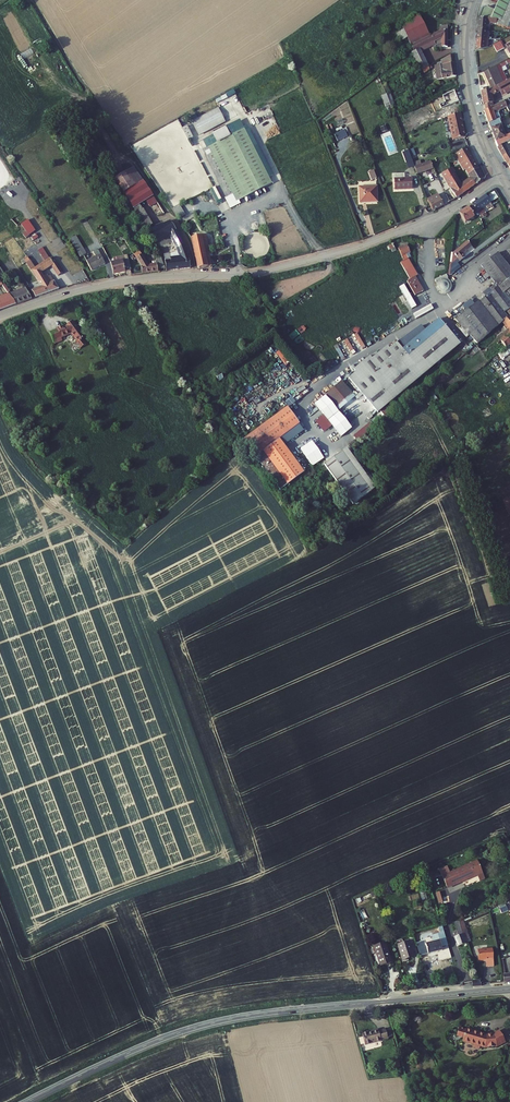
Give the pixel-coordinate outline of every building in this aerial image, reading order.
[(497,0),(494,8),(486,6),(483,8),(479,18),(509,21),(509,8),(497,0)] [(418,18),(399,28),(402,34),(395,36),(404,53),(405,52),(406,49),(409,48),(415,45),(414,44),(428,38),(418,18)] [(479,18),(479,29),(486,29),(486,23),(496,24),(508,27),(509,27),(509,21),(479,18)] [(491,38),(497,38),(497,34),(491,35),(491,29),(486,29),(479,29),(480,38),(491,38)] [(440,49),(446,49),(445,32),(439,33),(428,38),(414,44),(415,45),(409,48),(412,55),(414,59),(412,60),(416,68),(425,64),(418,51),(431,45),(434,52),(440,49)] [(490,46),(491,38),(480,38),(480,51),(488,49),(487,47),(490,46)] [(504,48),(500,41),(494,45),(498,52),(504,48)] [(438,66),(452,64),(451,57),(438,63),(438,66)] [(37,61),(29,66),(31,70),(40,65),(37,61)] [(418,73),(427,68),(425,64),(416,68),(418,73)] [(439,72),(453,70),(452,64),(438,66),(439,72)] [(438,79),(454,77),(453,70),(439,72),(439,74),(436,76),(438,79)] [(490,71),(482,74),(488,87),(496,83),(490,71)] [(497,85),(494,86),(498,93),(500,97),(509,91),(509,78),(497,85)] [(498,93),(494,86),(489,89),(487,89),(487,91),(479,94),(480,107),(482,106),(482,112),(489,109),(488,98),(498,93)] [(233,88),(215,98),(217,102),(235,92),(233,88)] [(456,101),(453,91),(444,95),(447,104),(456,101)] [(391,97),(384,101),(388,111),(395,107),(391,97)] [(480,113),(483,120),(496,113),(504,109),(507,114),(509,112),(509,98),(489,109),(482,112),(480,113)] [(430,111),(403,121),(407,131),(434,121),(430,111)] [(499,119),(496,113),(483,120),(486,125),(496,121),(499,119)] [(223,127),(217,114),(196,124),(194,120),(189,122),(198,140),(223,127)] [(447,126),(459,122),(457,115),(445,118),(447,126)] [(503,136),(496,121),(486,125),(494,141),(503,136)] [(461,130),(459,122),(447,126),(450,134),(461,130)] [(452,141),(463,138),(461,130),(450,134),(452,141)] [(187,145),(192,143),(186,131),(181,133),(187,145)] [(207,149),(236,204),(271,185),(242,131),(207,149)] [(342,131),(332,136),(335,144),(346,139),(342,131)] [(503,136),(494,141),(497,146),(509,139),(509,134),(509,132),(503,136)] [(497,146),(502,155),(509,151),(506,148),(509,146),(509,139),(497,146)] [(465,149),(455,155),(461,164),(462,163),(469,173),(477,167),(465,149)] [(405,152),(399,155),(403,164),(409,162),(405,152)] [(409,162),(403,164),(406,171),(412,169),(409,162)] [(429,163),(412,169),(415,176),(431,169),(429,163)] [(450,187),(453,192),(462,184),(450,167),(441,174),(450,187)] [(480,171),(477,167),(469,173),(472,176),(480,171)] [(371,179),(376,177),(373,169),(368,171),(371,179)] [(484,177),(480,171),(472,176),(462,184),(453,192),(457,198),(484,177)] [(117,184),(125,198),(144,186),(135,172),(117,184)] [(404,179),(394,181),(395,191),(412,190),(411,180),(404,180),(404,179)] [(134,212),(140,208),(153,199),(144,186),(125,198),(134,212)] [(450,187),(428,200),(433,211),(457,198),(453,192),(450,187)] [(358,189),(360,204),(377,202),(376,188),(358,189)] [(490,203),(486,196),(472,206),(476,213),(482,222),(486,219),(480,210),(490,203)] [(172,207),(178,219),(185,215),(180,204),(172,207)] [(473,215),(476,213),(472,206),(459,214),(465,223),(467,222),(468,223),(471,221),(471,220),(475,217),(473,215)] [(150,229),(152,228),(140,208),(134,212),(148,235),(151,233),(150,229)] [(152,228),(150,229),(151,233),(170,226),(168,221),(152,228)] [(170,226),(151,233),(155,242),(153,244),(160,260),(162,265),(165,265),(164,261),(159,241),(169,237),(176,250),(179,259),(169,260),(170,272),(190,271),(183,249),(171,225),(170,226)] [(204,246),(208,246),(205,226),(189,229),(198,272),(208,270),(207,263),(204,246)] [(80,256),(86,253),(76,235),(70,238),(80,256)] [(405,246),(398,249),(403,260),(400,262),(409,278),(406,280),(414,294),(423,290),(415,275),(416,274),(407,258),(410,256),(408,253),(409,253),(405,246)] [(469,247),(462,252),(466,258),(474,253),(469,247)] [(96,255),(88,259),(93,270),(106,262),(98,248),(94,250),(96,255)] [(148,266),(139,252),(133,256),(139,265),(141,274),(157,272),(156,270),(164,270),(162,265),(160,260),(155,260),(155,262),(151,263),(152,265),(148,266)] [(462,252),(455,258),(452,278),(456,275),(457,265),(466,258),(462,252)] [(499,255),(488,264),(497,277),(509,269),(504,263),(499,255)] [(48,257),(30,269),(41,285),(46,292),(59,287),(49,273),(43,277),(40,272),(51,264),(58,274),(64,270),(57,260),(52,263),(48,257)] [(111,260),(110,260),(112,264),(113,274),(131,272),(129,260),(121,261),(121,258),(114,258),(113,261),(112,261),(111,260)] [(30,259),(25,262),(29,269),(34,266),(30,259)] [(509,269),(497,277),(488,264),(484,267),(498,285),(493,289),(496,292),(483,301),(482,300),(457,319),(461,323),(493,297),(509,283),(509,271),(509,269)] [(445,300),(450,283),(449,282),(448,279),(436,283),(438,286),(437,288),(436,291),(436,293),(437,296),(438,297),(441,299),(445,300)] [(451,283),(450,283),(445,300),(448,301),(451,299),(454,298),(456,294),(456,290),(455,288),(455,286),(453,284),(451,283)] [(493,297),(498,303),(497,305),(506,316),(509,313),(509,283),(493,297)] [(36,296),(46,292),(41,285),(31,289),(36,296)] [(17,304),(32,298),(25,287),(9,295),(10,296),(17,304)] [(426,293),(420,295),(423,302),(428,300),(426,293)] [(17,304),(10,296),(0,300),(0,311),(17,304)] [(508,319),(506,316),(497,305),(498,303),(493,297),(461,323),(479,344),(503,324),(508,319)] [(415,319),(434,308),(431,303),(412,314),(415,319)] [(80,347),(89,340),(72,319),(59,327),(64,336),(71,332),(78,340),(76,341),(80,347)] [(448,326),(442,319),(404,351),(398,344),(391,350),(388,347),(374,359),(372,357),(365,363),(397,400),(427,375),(412,357),(448,326)] [(60,338),(64,336),(59,327),(59,326),(55,328),(55,330),(60,338)] [(464,344),(448,326),(412,357),(427,375),(464,344)] [(55,330),(46,335),(51,346),(61,341),(60,338),(55,330)] [(506,342),(489,354),(494,360),(509,349),(509,347),(506,342)] [(280,349),(276,352),(285,365),(289,362),(280,349)] [(379,415),(397,400),(365,363),(356,370),(358,372),(350,379),(379,415)] [(357,398),(344,382),(327,396),(341,412),(357,398)] [(252,442),(286,494),(310,478),(288,444),(309,430),(298,413),(252,442)] [(311,440),(300,448),(313,466),(324,457),(311,440)] [(360,505),(382,489),(354,450),(333,465),(360,505)] [(506,502),(509,500),(509,485),(500,489),(506,502)] [(444,874),(449,885),(464,879),(464,880),(479,874),(481,879),(486,877),(479,859),(452,871),(444,874)] [(449,865),(441,868),(444,874),(452,871),(449,865)] [(462,930),(464,937),(468,935),(462,917),(458,919),(462,930)] [(458,932),(453,934),(457,944),(465,941),(464,937),(462,930),(458,932)] [(426,942),(421,944),(424,954),(442,948),(440,942),(447,940),(446,936),(439,938),(430,941),(426,942)] [(383,938),(372,941),(374,950),(375,950),(379,963),(390,960),(383,938)] [(410,940),(397,943),(401,958),(414,955),(410,940)] [(491,946),(476,947),(476,958),(485,957),(485,964),(492,964),(491,946)] [(502,971),(503,980),(509,979),(509,971),(502,971)] [(466,1028),(459,1026),(457,1034),(463,1036),(462,1040),(474,1043),(473,1046),(479,1048),(480,1045),(485,1047),(496,1045),(499,1044),(498,1042),(504,1039),(500,1030),(493,1033),(486,1034),(479,1031),(479,1032),(473,1030),(474,1029),(466,1027),(466,1028)] [(377,1028),(362,1032),(365,1043),(388,1037),(386,1028),(378,1030),(377,1028)]
